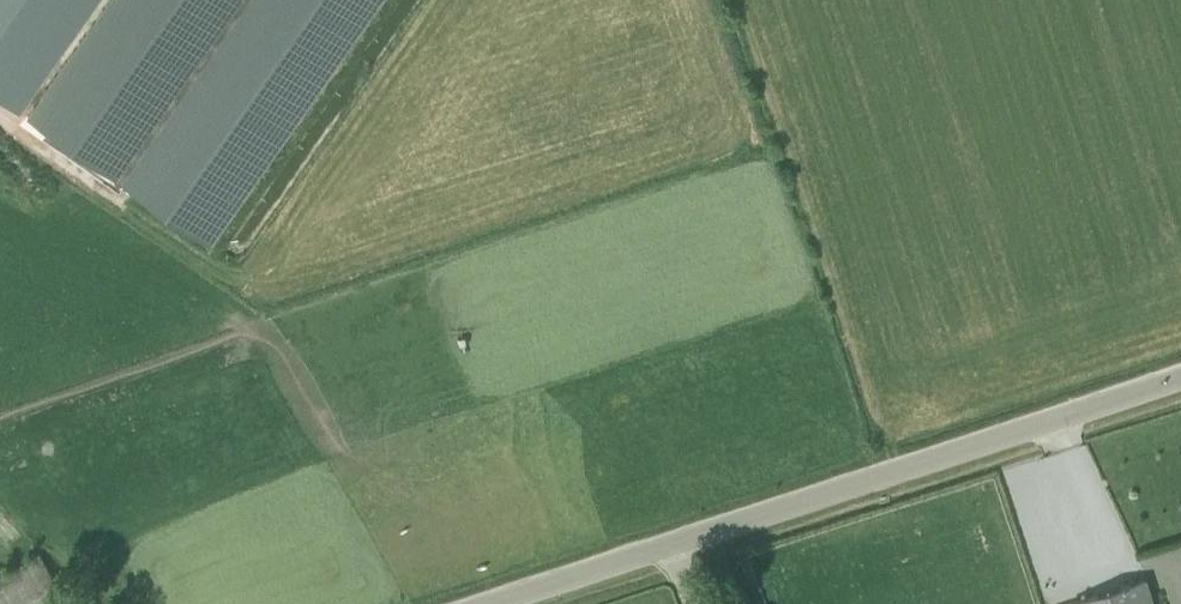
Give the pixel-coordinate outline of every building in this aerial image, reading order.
[(25,117),(208,245),(381,0),(108,0),(104,6),(79,41),(25,117)] [(0,577),(0,603),(45,603),(61,595),(38,555),(0,577)] [(1162,588),(1151,592),(1147,579),(1074,603),(1167,603),(1162,588)]
